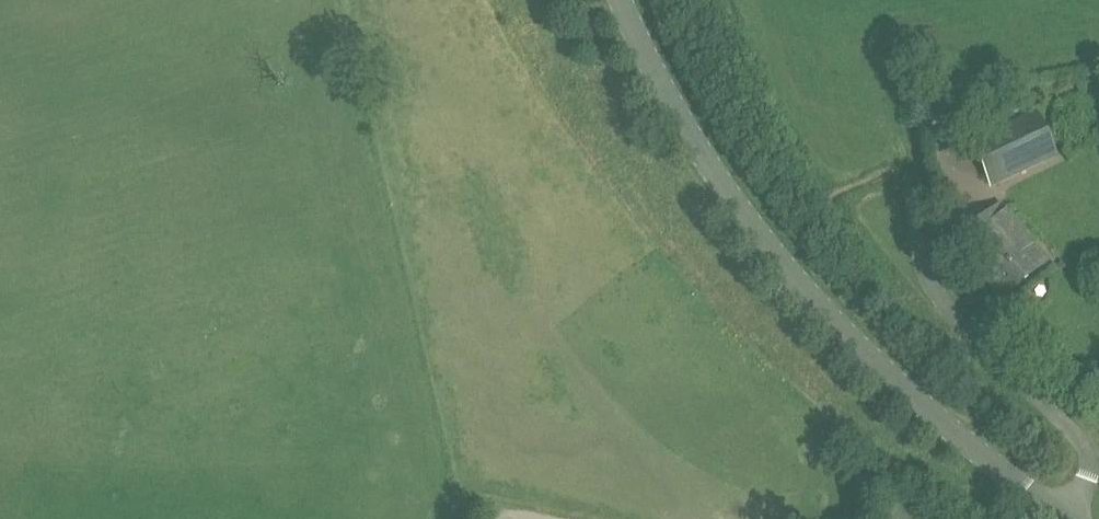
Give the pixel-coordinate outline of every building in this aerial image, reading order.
[(1036,111),(1024,117),(972,144),(993,189),(1046,162),(1057,156),(1036,111)] [(954,243),(1002,298),(1047,261),(999,205),(954,243)]
